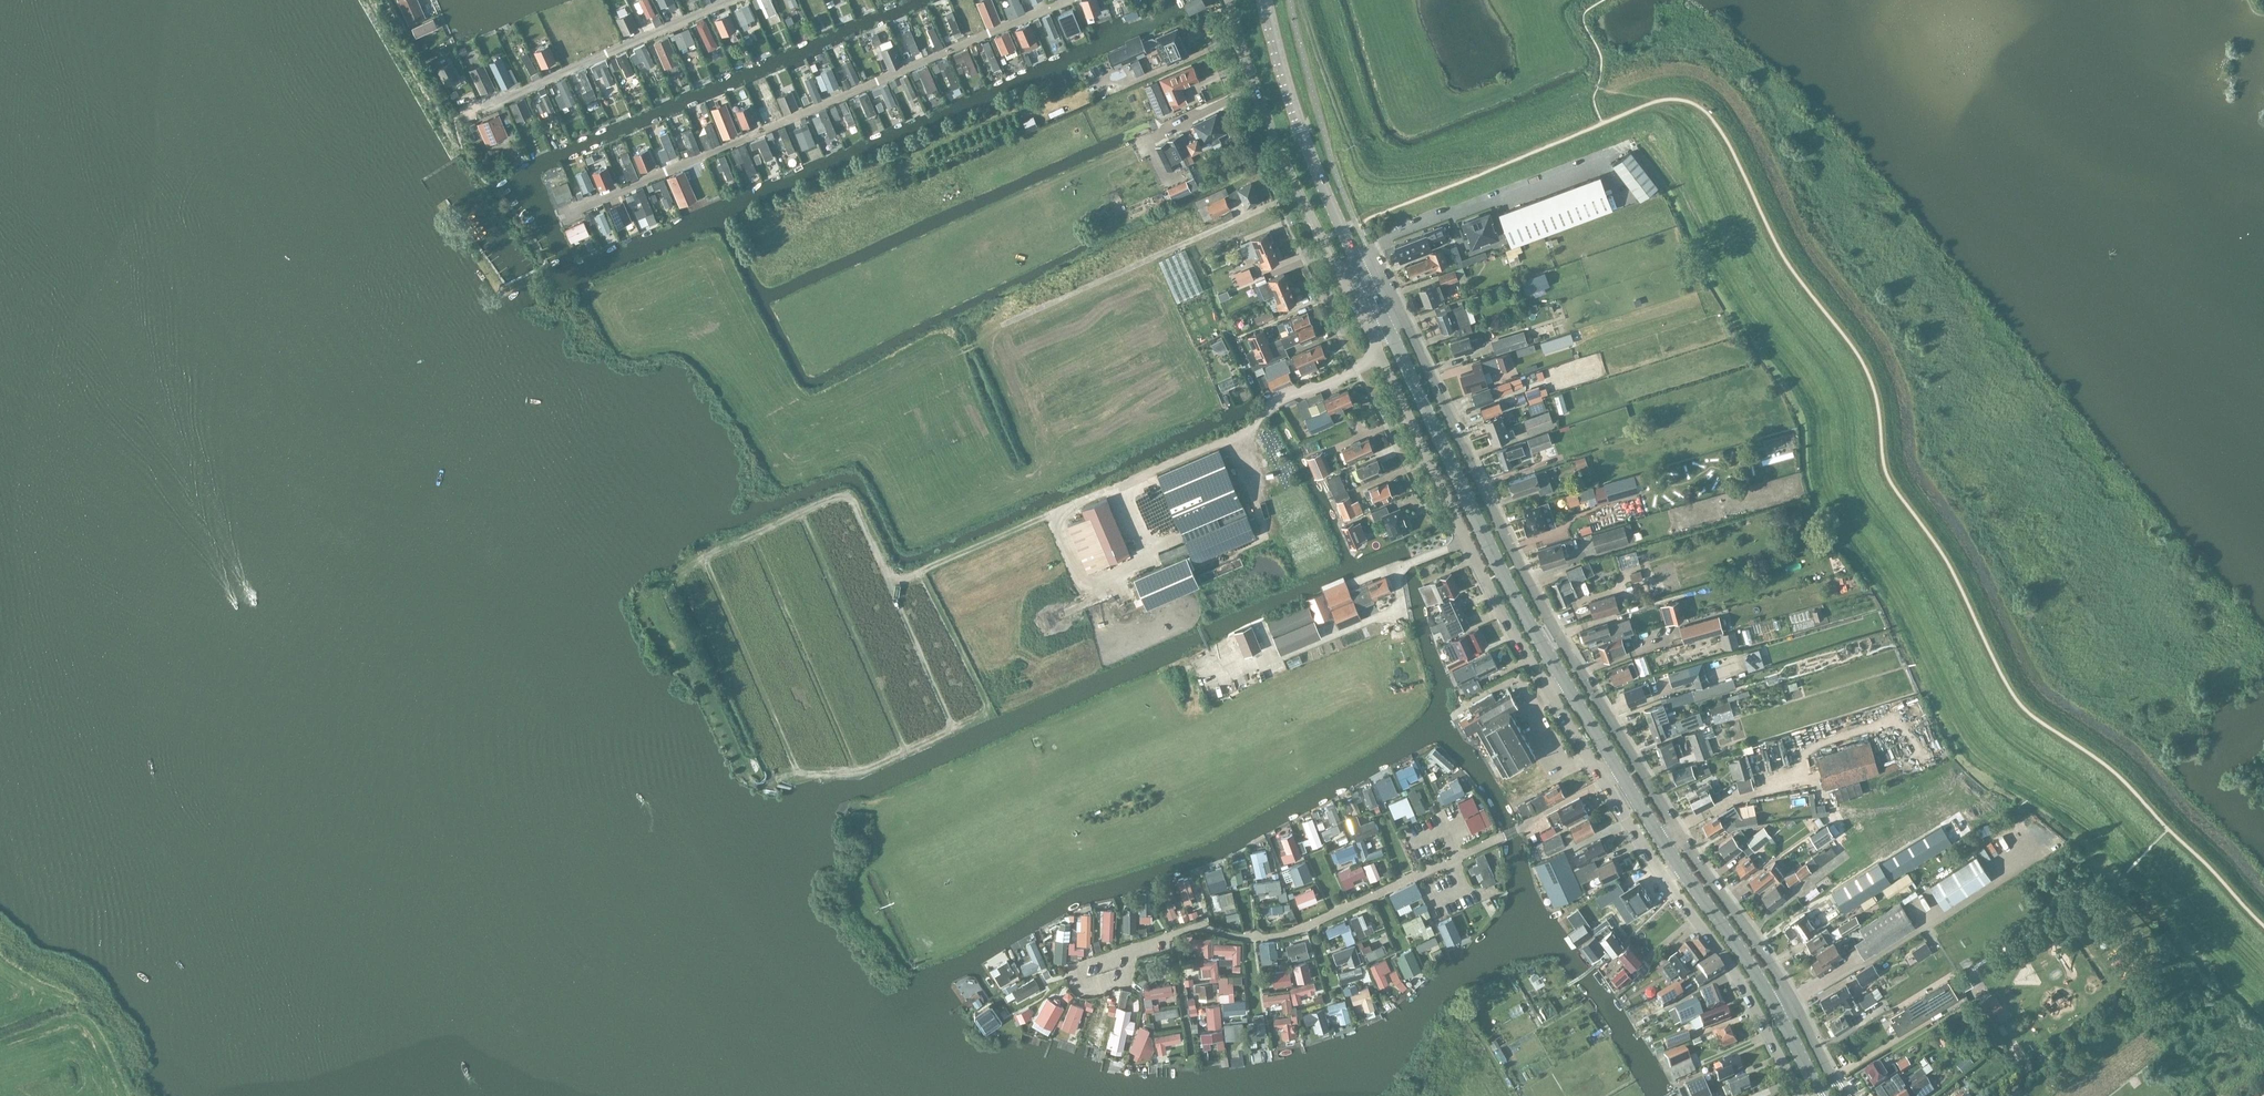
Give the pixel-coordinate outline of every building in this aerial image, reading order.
[(409,24),(425,16),(417,0),(398,0),(409,24)] [(657,8),(654,0),(643,0),(647,12),(657,8)] [(736,4),(741,19),(756,14),(751,0),(746,0),(736,4)] [(769,10),(778,6),(775,0),(764,0),(769,10)] [(973,27),(983,24),(975,0),(974,0),(965,4),(973,27)] [(979,5),(987,23),(1001,16),(994,0),(992,0),(979,5)] [(1005,2),(1010,13),(1026,8),(1023,0),(1010,0),(1005,2)] [(1082,0),(1088,17),(1101,12),(1097,0),(1082,0)] [(1190,12),(1205,5),(1203,0),(1184,0),(1190,12)] [(1065,3),(1072,29),(1081,26),(1074,1),(1065,3)] [(955,32),(962,30),(954,6),(947,8),(955,32)] [(608,8),(599,11),(607,30),(615,27),(608,8)] [(1052,9),(1036,13),(1039,20),(1048,18),(1055,43),(1061,42),(1052,9)] [(1197,10),(1191,13),(1196,23),(1204,20),(1202,17),(1200,16),(1197,10)] [(708,46),(718,42),(708,11),(697,14),(708,46)] [(617,18),(625,33),(638,27),(630,12),(617,18)] [(716,19),(723,35),(736,30),(729,14),(716,19)] [(433,19),(413,28),(416,36),(437,27),(433,19)] [(936,21),(928,23),(933,41),(941,39),(936,21)] [(680,43),(695,40),(691,23),(676,27),(680,43)] [(913,24),(904,27),(912,49),(921,46),(913,24)] [(1039,46),(1036,40),(1029,24),(1016,29),(1023,45),(1024,45),(1026,51),(1039,46)] [(551,28),(555,36),(562,33),(558,25),(551,28)] [(1141,38),(1107,54),(1113,68),(1148,53),(1146,49),(1152,46),(1158,45),(1158,46),(1158,49),(1159,49),(1160,53),(1161,54),(1163,58),(1167,61),(1168,62),(1167,62),(1168,64),(1169,63),(1187,55),(1189,55),(1188,53),(1184,45),(1181,37),(1181,38),(1177,28),(1176,26),(1175,27),(1158,35),(1156,35),(1157,37),(1155,38),(1153,37),(1151,37),(1143,40),(1141,38)] [(609,30),(611,39),(621,36),(618,27),(609,30)] [(495,30),(477,38),(502,94),(522,85),(501,43),(495,30)] [(1008,31),(995,37),(1002,54),(1015,48),(1008,31)] [(891,35),(882,37),(884,44),(883,44),(888,64),(902,61),(897,38),(892,39),(891,35)] [(655,43),(665,67),(678,62),(668,37),(655,43)] [(645,54),(648,63),(655,60),(647,38),(631,43),(636,58),(645,54)] [(862,47),(871,68),(880,65),(871,43),(862,47)] [(953,50),(957,59),(962,57),(968,73),(979,69),(970,43),(953,50)] [(596,53),(605,49),(603,44),(594,48),(596,53)] [(535,51),(541,63),(543,67),(555,61),(548,45),(535,51)] [(618,50),(626,72),(635,69),(627,47),(618,50)] [(1000,49),(990,51),(993,66),(1003,64),(1000,49)] [(849,72),(842,74),(844,83),(862,77),(854,53),(844,56),(849,72)] [(943,56),(946,65),(945,65),(956,90),(963,87),(948,54),(943,56)] [(1029,66),(1032,64),(1028,54),(1024,56),(1029,66)] [(596,72),(604,70),(605,79),(613,78),(610,58),(595,61),(596,72)] [(929,61),(913,66),(917,76),(922,74),(928,91),(938,87),(929,61)] [(450,62),(437,69),(445,85),(459,78),(450,62)] [(834,63),(816,70),(822,87),(840,81),(834,63)] [(483,64),(470,70),(482,94),(494,87),(483,64)] [(1182,88),(1200,80),(1194,66),(1160,80),(1171,105),(1186,98),(1182,88)] [(907,90),(915,87),(909,69),(901,72),(907,90)] [(814,71),(806,72),(808,84),(815,83),(814,71)] [(566,73),(558,78),(568,97),(576,92),(566,73)] [(865,75),(866,81),(876,79),(874,73),(865,75)] [(889,104),(897,101),(889,79),(881,82),(889,104)] [(1158,117),(1170,111),(1157,82),(1145,87),(1158,117)] [(876,83),(869,86),(872,93),(879,90),(876,83)] [(595,85),(585,87),(587,95),(597,93),(595,85)] [(869,112),(877,109),(869,87),(861,90),(869,112)] [(542,90),(544,96),(538,98),(544,113),(555,109),(548,88),(542,90)] [(940,101),(947,96),(942,90),(936,95),(940,101)] [(791,91),(778,97),(785,113),(798,107),(791,91)] [(780,117),(772,97),(765,100),(773,120),(780,117)] [(511,104),(518,120),(531,115),(524,99),(511,104)] [(822,105),(830,133),(837,131),(833,116),(841,114),(837,101),(822,105)] [(725,104),(710,110),(722,139),(737,132),(725,104)] [(750,105),(737,111),(743,127),(757,122),(750,105)] [(1197,138),(1188,143),(1191,150),(1211,141),(1213,145),(1220,141),(1218,137),(1226,133),(1226,132),(1217,114),(1193,125),(1196,131),(1194,132),(1197,138)] [(499,115),(478,124),(487,144),(499,139),(497,135),(506,131),(499,115)] [(1033,117),(1024,121),(1029,132),(1038,128),(1033,117)] [(700,151),(691,128),(683,131),(683,134),(689,148),(681,151),(684,158),(700,151)] [(758,132),(771,170),(780,167),(768,129),(758,132)] [(1191,150),(1188,143),(1183,134),(1156,147),(1168,171),(1180,165),(1181,167),(1187,164),(1184,157),(1193,153),(1191,150)] [(749,139),(735,142),(738,158),(747,157),(749,170),(754,169),(749,139)] [(943,143),(928,147),(930,153),(945,150),(943,143)] [(635,154),(641,170),(654,165),(647,149),(635,154)] [(733,166),(734,166),(728,149),(719,153),(728,176),(735,174),(733,166)] [(666,151),(659,155),(663,162),(670,159),(666,151)] [(1618,173),(1636,159),(1631,152),(1613,165),(1618,173)] [(795,168),(804,164),(801,158),(793,162),(795,168)] [(1636,159),(1618,173),(1624,180),(1642,166),(1636,159)] [(708,189),(716,186),(708,162),(700,165),(708,189)] [(589,165),(578,170),(585,187),(596,183),(589,165)] [(1642,166),(1624,180),(1629,187),(1647,173),(1642,166)] [(606,167),(594,172),(600,189),(613,183),(606,167)] [(685,171),(670,177),(678,198),(687,194),(688,198),(694,195),(685,171)] [(1647,173),(1629,187),(1635,194),(1652,180),(1647,173)] [(667,204),(676,200),(667,174),(658,177),(667,204)] [(1600,176),(1499,214),(1511,247),(1612,210),(1600,176)] [(558,197),(576,192),(572,178),(554,182),(558,197)] [(1658,187),(1652,180),(1635,194),(1640,201),(1658,187)] [(639,185),(650,222),(658,220),(647,182),(639,185)] [(1187,182),(1169,190),(1174,200),(1192,191),(1187,182)] [(1251,183),(1228,194),(1232,201),(1241,196),(1246,208),(1260,202),(1251,183)] [(1228,194),(1226,188),(1196,202),(1205,221),(1231,209),(1225,196),(1228,194)] [(622,201),(609,207),(617,226),(630,221),(622,201)] [(604,212),(597,216),(604,233),(611,230),(604,212)] [(1224,222),(1234,217),(1231,212),(1222,216),(1224,222)] [(571,238),(592,230),(585,213),(565,221),(571,238)] [(1476,218),(1463,222),(1472,246),(1485,241),(1497,236),(1489,213),(1476,218)] [(1425,235),(1395,247),(1400,261),(1432,249),(1431,247),(1452,239),(1449,232),(1445,234),(1442,226),(1425,233),(1425,235)] [(1258,253),(1273,247),(1267,233),(1249,240),(1253,249),(1255,248),(1258,253)] [(1279,262),(1273,247),(1258,253),(1260,259),(1258,260),(1261,269),(1279,262)] [(1431,258),(1406,267),(1411,278),(1448,265),(1441,248),(1429,252),(1431,258)] [(1177,302),(1203,290),(1191,262),(1186,249),(1159,261),(1159,262),(1177,302)] [(1233,263),(1237,262),(1248,257),(1245,251),(1231,257),(1233,263)] [(1485,252),(1462,260),(1464,266),(1487,257),(1485,252)] [(1438,282),(1420,289),(1426,304),(1444,297),(1443,294),(1448,292),(1446,285),(1466,277),(1462,267),(1438,276),(1441,283),(1439,283),(1438,282)] [(1249,268),(1235,274),(1240,285),(1254,279),(1249,268)] [(1542,273),(1521,280),(1524,286),(1545,279),(1542,273)] [(1266,298),(1275,295),(1290,288),(1284,274),(1259,284),(1265,299),(1266,298)] [(1321,286),(1323,291),(1333,287),(1330,282),(1321,286)] [(1275,295),(1266,298),(1268,304),(1271,303),(1274,311),(1296,303),(1290,288),(1275,295)] [(1420,307),(1421,314),(1436,310),(1434,303),(1420,307)] [(1457,337),(1472,331),(1463,305),(1437,315),(1443,333),(1454,329),(1457,337)] [(1258,325),(1275,318),(1272,310),(1255,317),(1258,325)] [(1297,331),(1312,324),(1312,323),(1313,321),(1311,316),(1309,316),(1307,312),(1299,315),(1298,314),(1291,317),(1292,318),(1286,321),(1289,328),(1295,326),(1297,331)] [(1297,331),(1281,338),(1285,347),(1301,340),(1303,344),(1310,341),(1310,340),(1318,336),(1316,332),(1316,330),(1314,325),(1313,325),(1312,324),(1297,331)] [(1528,338),(1535,335),(1532,328),(1525,331),(1528,338)] [(1238,336),(1245,353),(1254,349),(1269,343),(1263,330),(1248,337),(1246,332),(1238,336)] [(1570,333),(1541,343),(1543,351),(1573,342),(1570,333)] [(1524,334),(1493,344),(1496,354),(1528,344),(1524,334)] [(1469,336),(1450,342),(1455,355),(1465,352),(1465,353),(1473,351),(1473,349),(1480,347),(1479,344),(1478,338),(1470,341),(1469,336)] [(1281,338),(1269,343),(1254,349),(1245,353),(1254,370),(1261,366),(1261,367),(1288,355),(1285,347),(1281,338)] [(1293,383),(1289,372),(1291,371),(1288,364),(1296,361),(1299,368),(1301,367),(1304,373),(1303,373),(1303,374),(1318,368),(1315,361),(1326,356),(1324,352),(1325,350),(1323,346),(1321,345),(1321,344),(1292,356),(1263,368),(1272,391),(1293,383)] [(1500,371),(1513,367),(1509,353),(1473,364),(1475,371),(1461,375),(1466,391),(1487,384),(1483,373),(1499,368),(1500,371)] [(1489,388),(1472,394),(1476,407),(1494,400),(1493,398),(1513,391),(1510,381),(1490,389),(1489,388)] [(1539,387),(1525,392),(1529,401),(1542,397),(1539,387)] [(1560,390),(1555,391),(1560,408),(1565,407),(1560,390)] [(1312,433),(1335,423),(1333,419),(1343,414),(1341,408),(1353,403),(1352,401),(1352,398),(1350,396),(1348,391),(1339,394),(1338,393),(1330,396),(1310,405),(1307,398),(1298,402),(1305,418),(1312,433)] [(1543,400),(1528,405),(1531,414),(1546,409),(1543,400)] [(1499,402),(1486,406),(1480,408),(1484,417),(1502,411),(1499,402)] [(1528,433),(1554,424),(1549,411),(1524,420),(1528,433)] [(1484,421),(1488,433),(1505,426),(1504,423),(1510,421),(1507,412),(1501,415),(1501,414),(1484,421)] [(1505,426),(1488,433),(1493,445),(1509,439),(1509,438),(1516,436),(1513,428),(1506,430),(1505,426)] [(1527,439),(1532,452),(1553,445),(1548,432),(1527,439)] [(1348,463),(1374,452),(1373,450),(1373,446),(1371,444),(1368,439),(1360,443),(1359,441),(1351,445),(1351,446),(1343,450),(1348,463)] [(1503,468),(1520,462),(1522,461),(1520,455),(1523,449),(1528,447),(1525,440),(1497,450),(1503,468)] [(1763,460),(1794,451),(1793,447),(1762,455),(1763,460)] [(1190,553),(1194,562),(1255,536),(1219,449),(1157,476),(1185,542),(1154,555),(1157,565),(1189,551),(1190,553)] [(1315,478),(1331,471),(1323,451),(1307,457),(1315,478)] [(1379,464),(1377,459),(1356,467),(1362,481),(1383,473),(1382,471),(1384,470),(1381,463),(1379,464)] [(1508,475),(1530,472),(1528,463),(1507,467),(1508,475)] [(1553,490),(1546,470),(1535,474),(1535,473),(1509,483),(1513,495),(1538,486),(1540,494),(1553,490)] [(1346,491),(1339,474),(1327,480),(1334,496),(1346,491)] [(1604,486),(1594,489),(1597,503),(1638,491),(1636,483),(1643,481),(1641,474),(1604,484),(1604,486)] [(1390,489),(1387,483),(1379,487),(1378,485),(1364,491),(1367,499),(1373,496),(1376,503),(1393,496),(1392,494),(1392,491),(1390,489)] [(1593,487),(1577,492),(1580,500),(1595,496),(1593,487)] [(1334,497),(1336,501),(1349,496),(1347,491),(1334,497)] [(1572,494),(1568,495),(1572,506),(1580,503),(1576,492),(1572,494)] [(1349,496),(1336,501),(1344,519),(1357,513),(1349,496)] [(1106,498),(1081,509),(1085,518),(1068,525),(1088,571),(1130,553),(1106,498)] [(1528,535),(1549,528),(1540,505),(1524,510),(1526,517),(1524,518),(1526,523),(1524,524),(1528,535)] [(1386,506),(1371,512),(1374,520),(1383,516),(1392,538),(1409,531),(1409,530),(1408,530),(1405,523),(1406,523),(1403,517),(1400,509),(1399,508),(1399,509),(1389,513),(1386,506)] [(1353,523),(1342,527),(1347,540),(1350,548),(1352,547),(1362,543),(1359,535),(1363,533),(1364,533),(1360,522),(1355,524),(1354,525),(1354,524),(1354,523),(1353,523)] [(1630,524),(1624,525),(1592,535),(1597,552),(1629,542),(1628,542),(1635,540),(1630,524)] [(1578,541),(1591,537),(1588,529),(1576,533),(1578,541)] [(1538,550),(1541,561),(1540,562),(1541,566),(1543,566),(1544,568),(1566,561),(1562,548),(1566,547),(1568,551),(1575,549),(1572,539),(1560,543),(1538,550)] [(1635,548),(1617,554),(1622,569),(1639,564),(1635,548)] [(1203,583),(1194,562),(1190,553),(1138,576),(1150,606),(1203,583)] [(1572,583),(1586,577),(1581,565),(1566,571),(1568,576),(1551,583),(1560,604),(1578,597),(1572,583)] [(1632,567),(1631,578),(1644,578),(1645,568),(1632,567)] [(1430,582),(1432,587),(1438,600),(1459,591),(1451,572),(1430,582)] [(1360,587),(1350,591),(1357,609),(1375,602),(1374,599),(1392,592),(1386,577),(1373,582),(1372,580),(1360,585),(1360,587)] [(1346,582),(1323,592),(1333,617),(1334,616),(1339,629),(1361,619),(1357,609),(1350,591),(1346,582)] [(1266,622),(1276,647),(1278,646),(1282,654),(1326,635),(1323,627),(1335,623),(1333,617),(1323,592),(1310,598),(1312,603),(1266,622)] [(1448,618),(1463,612),(1459,603),(1460,603),(1461,601),(1459,596),(1457,596),(1456,596),(1455,595),(1440,602),(1448,618)] [(1589,603),(1594,618),(1619,610),(1615,595),(1589,603)] [(1678,603),(1667,606),(1671,622),(1682,619),(1678,603)] [(1470,626),(1463,612),(1448,618),(1445,620),(1452,634),(1470,626)] [(1719,616),(1679,628),(1683,642),(1712,633),(1723,630),(1719,616)] [(1634,632),(1629,619),(1609,626),(1608,623),(1581,632),(1585,643),(1587,642),(1589,648),(1597,645),(1596,640),(1601,638),(1603,642),(1612,639),(1613,640),(1634,632)] [(1235,632),(1245,657),(1262,650),(1261,647),(1258,642),(1251,625),(1235,632)] [(1465,655),(1487,645),(1478,628),(1468,633),(1444,645),(1452,661),(1446,663),(1449,670),(1468,661),(1465,655)] [(1735,632),(1733,632),(1722,635),(1725,650),(1738,646),(1735,632)] [(1627,653),(1621,638),(1599,647),(1604,661),(1627,653)] [(1327,639),(1317,640),(1319,649),(1329,648),(1327,639)] [(1760,644),(1743,648),(1747,660),(1754,658),(1755,663),(1765,660),(1760,644)] [(1898,647),(1783,675),(1787,693),(1902,665),(1898,647)] [(1301,649),(1287,655),(1290,663),(1304,657),(1301,649)] [(1490,653),(1453,671),(1460,686),(1461,686),(1466,696),(1482,688),(1477,678),(1498,669),(1490,653)] [(1615,685),(1638,675),(1633,661),(1609,671),(1615,685)] [(1702,663),(1668,673),(1672,686),(1693,680),(1696,688),(1709,684),(1702,663)] [(1645,694),(1651,692),(1648,682),(1641,684),(1624,690),(1629,705),(1647,699),(1645,694)] [(1719,682),(1706,686),(1708,692),(1721,688),(1719,682)] [(1474,712),(1461,720),(1467,732),(1483,724),(1484,726),(1483,726),(1497,751),(1491,754),(1503,775),(1536,757),(1510,711),(1518,707),(1510,693),(1505,695),(1501,689),(1493,694),(1492,693),(1470,705),(1474,712)] [(1645,712),(1643,712),(1645,718),(1647,717),(1650,725),(1668,718),(1676,715),(1673,705),(1695,700),(1692,691),(1666,698),(1667,703),(1664,705),(1663,703),(1644,710),(1645,712)] [(1730,703),(1710,709),(1714,723),(1734,717),(1730,703)] [(1668,718),(1650,725),(1655,740),(1666,736),(1666,737),(1681,731),(1680,729),(1693,724),(1689,715),(1677,720),(1670,723),(1668,718)] [(1705,740),(1701,730),(1688,734),(1698,760),(1714,754),(1708,739),(1705,740)] [(1777,733),(1767,736),(1768,742),(1779,738),(1777,733)] [(1745,741),(1747,748),(1759,745),(1757,739),(1745,741)] [(1679,757),(1684,755),(1679,743),(1674,745),(1672,740),(1657,745),(1664,765),(1679,759),(1679,757)] [(1870,742),(1817,758),(1826,790),(1879,774),(1870,742)] [(1744,752),(1729,757),(1735,774),(1749,769),(1744,752)] [(1418,759),(1398,765),(1402,781),(1423,775),(1418,759)] [(1695,774),(1699,772),(1696,763),(1673,772),(1677,784),(1696,777),(1695,774)] [(1767,784),(1764,774),(1736,782),(1739,793),(1761,787),(1760,785),(1767,784)] [(1380,778),(1384,790),(1393,787),(1389,775),(1380,778)] [(1418,784),(1411,786),(1418,808),(1425,806),(1418,784)] [(1538,794),(1538,795),(1518,805),(1512,809),(1518,822),(1525,818),(1524,817),(1545,806),(1546,807),(1565,797),(1559,784),(1543,792),(1543,791),(1538,794)] [(1690,799),(1696,811),(1715,802),(1712,797),(1720,794),(1716,786),(1706,791),(1703,786),(1697,789),(1700,794),(1690,799)] [(1582,815),(1587,812),(1580,798),(1558,809),(1547,815),(1553,826),(1564,820),(1567,826),(1583,817),(1582,815)] [(1357,809),(1347,813),(1353,828),(1364,823),(1357,809)] [(1723,824),(1732,818),(1727,810),(1703,825),(1711,837),(1726,828),(1723,824)] [(1821,811),(1815,814),(1819,822),(1825,819),(1821,811)] [(1737,828),(1758,824),(1756,815),(1735,819),(1737,828)] [(1576,842),(1595,832),(1589,820),(1570,829),(1572,832),(1565,836),(1569,844),(1576,841),(1576,842)] [(1324,823),(1325,834),(1332,833),(1332,823),(1324,823)] [(1827,825),(1810,836),(1819,848),(1835,836),(1827,825)] [(1942,825),(1879,863),(1832,892),(1844,911),(1891,882),(1889,880),(1952,841),(1942,825)] [(1285,857),(1303,851),(1294,827),(1280,832),(1284,843),(1280,844),(1285,857)] [(1764,827),(1746,841),(1754,850),(1771,836),(1764,827)] [(1728,858),(1733,854),(1742,847),(1739,843),(1745,839),(1739,831),(1733,835),(1719,846),(1728,858)] [(1368,843),(1374,841),(1371,832),(1365,834),(1368,843)] [(1542,857),(1566,846),(1560,834),(1537,845),(1542,857)] [(1772,837),(1764,843),(1769,849),(1777,843),(1772,837)] [(1586,852),(1578,856),(1582,865),(1590,861),(1597,858),(1597,859),(1607,854),(1605,850),(1607,850),(1604,844),(1603,845),(1600,839),(1583,847),(1586,852)] [(1251,846),(1256,872),(1272,869),(1267,843),(1251,846)] [(1830,848),(1828,846),(1819,853),(1818,852),(1805,862),(1806,864),(1796,872),(1793,868),(1783,876),(1784,878),(1776,885),(1762,896),(1771,908),(1785,897),(1782,893),(1790,886),(1791,887),(1801,879),(1812,871),(1812,872),(1825,862),(1836,853),(1831,847),(1830,848)] [(1334,854),(1337,862),(1343,859),(1340,851),(1334,854)] [(1554,905),(1582,892),(1564,851),(1535,864),(1554,905)] [(1758,867),(1765,861),(1760,854),(1752,860),(1749,856),(1736,867),(1744,877),(1758,867)] [(1365,858),(1369,876),(1381,873),(1377,855),(1365,858)] [(1944,908),(1990,877),(1976,855),(1929,886),(1944,908)] [(1721,857),(1715,862),(1721,869),(1727,864),(1721,857)] [(1228,861),(1232,885),(1243,882),(1238,858),(1228,861)] [(1594,860),(1574,869),(1577,875),(1580,883),(1592,877),(1599,874),(1602,881),(1619,873),(1612,859),(1597,866),(1594,860)] [(1352,872),(1364,869),(1361,860),(1341,865),(1345,882),(1354,880),(1352,872)] [(1765,869),(1750,881),(1758,891),(1772,880),(1773,881),(1784,873),(1775,862),(1765,870),(1765,869)] [(1284,866),(1288,883),(1311,878),(1309,867),(1296,870),(1295,864),(1284,866)] [(1912,879),(1908,872),(1883,888),(1887,895),(1912,879)] [(1281,873),(1258,876),(1261,891),(1283,888),(1281,873)] [(1616,884),(1598,894),(1604,905),(1617,897),(1629,918),(1651,904),(1636,880),(1619,891),(1616,884)] [(1301,902),(1320,895),(1315,881),(1296,888),(1301,902)] [(1166,903),(1175,902),(1172,882),(1163,884),(1166,903)] [(1214,903),(1228,903),(1227,887),(1214,888),(1214,903)] [(1860,902),(1863,907),(1866,908),(1876,902),(1872,895),(1860,902)] [(1277,909),(1277,899),(1262,900),(1263,910),(1277,909)] [(1179,914),(1198,911),(1197,903),(1185,905),(1185,902),(1177,903),(1179,914)] [(1114,935),(1115,904),(1104,903),(1102,935),(1114,935)] [(1865,939),(1856,945),(1865,959),(1915,926),(1900,903),(1858,930),(1865,939)] [(1237,907),(1227,907),(1227,917),(1237,916),(1237,907)] [(1460,938),(1472,932),(1468,926),(1458,930),(1456,926),(1466,921),(1459,907),(1434,918),(1448,948),(1462,941),(1460,938)] [(1091,949),(1091,908),(1082,908),(1081,925),(1078,925),(1078,936),(1069,936),(1069,949),(1091,949)] [(1374,919),(1367,920),(1366,908),(1353,910),(1356,929),(1375,926),(1374,919)] [(1136,909),(1123,909),(1123,932),(1136,932),(1136,909)] [(1422,909),(1403,917),(1410,934),(1423,928),(1425,932),(1436,928),(1433,920),(1427,922),(1422,909)] [(1799,918),(1790,924),(1791,925),(1786,929),(1786,931),(1790,937),(1792,937),(1797,934),(1801,940),(1811,934),(1816,930),(1805,914),(1799,918)] [(1334,946),(1338,962),(1360,956),(1349,915),(1326,921),(1329,931),(1344,927),(1348,942),(1334,946)] [(1843,935),(1860,924),(1858,920),(1855,916),(1838,927),(1843,935)] [(1583,923),(1568,933),(1577,946),(1592,936),(1583,923)] [(1821,932),(1805,942),(1813,954),(1828,944),(1842,935),(1837,927),(1829,932),(1827,928),(1821,932)] [(1611,955),(1624,945),(1612,929),(1599,940),(1595,935),(1581,945),(1592,960),(1606,949),(1611,955)] [(1436,931),(1418,938),(1420,946),(1439,939),(1436,931)] [(1283,951),(1282,935),(1260,937),(1261,952),(1283,951)] [(1682,950),(1681,956),(1685,961),(1683,962),(1688,971),(1690,969),(1691,970),(1712,954),(1699,937),(1682,950)] [(1371,938),(1360,943),(1362,948),(1373,943),(1371,938)] [(1369,955),(1386,947),(1383,940),(1366,947),(1369,955)] [(1305,941),(1286,946),(1290,962),(1310,957),(1305,941)] [(1035,942),(1026,948),(1034,962),(1044,956),(1035,942)] [(1926,942),(1916,948),(1923,959),(1933,953),(1926,942)] [(1397,951),(1408,972),(1422,964),(1412,943),(1397,951)] [(1629,969),(1642,958),(1630,943),(1616,955),(1629,969)] [(1843,957),(1834,943),(1833,943),(1817,953),(1819,958),(1812,962),(1813,964),(1812,966),(1811,968),(1812,970),(1813,972),(1814,973),(1816,974),(1818,973),(1820,975),(1834,967),(1832,962),(1836,959),(1837,961),(1843,957)] [(1688,980),(1695,976),(1691,970),(1690,969),(1688,971),(1678,957),(1669,963),(1681,981),(1686,977),(1688,980)] [(1725,972),(1714,957),(1697,967),(1691,971),(1695,976),(1697,979),(1694,980),(1699,987),(1725,972)] [(1386,958),(1378,962),(1371,965),(1379,985),(1387,981),(1383,973),(1391,970),(1386,958)] [(1366,972),(1365,969),(1369,968),(1367,960),(1348,963),(1351,975),(1366,972)] [(1000,985),(1010,980),(1008,975),(1013,972),(1007,961),(997,966),(1001,972),(995,975),(1000,985)] [(1149,974),(1157,974),(1157,961),(1148,961),(1149,974)] [(1399,962),(1390,966),(1400,987),(1409,983),(1399,962)] [(1863,986),(1880,975),(1873,964),(1856,974),(1863,986)] [(1633,977),(1624,968),(1613,979),(1621,988),(1633,977)] [(1966,974),(1958,979),(1965,990),(1973,985),(1966,974)] [(1018,982),(1024,993),(1037,987),(1032,976),(1018,982)] [(1242,976),(1222,977),(1219,980),(1219,982),(1220,1001),(1224,1001),(1225,1010),(1242,1009),(1242,1007),(1243,1007),(1243,999),(1229,1000),(1229,992),(1233,992),(1233,983),(1242,983),(1242,976)] [(1291,981),(1294,995),(1320,991),(1317,977),(1291,981)] [(1156,990),(1158,997),(1177,992),(1174,978),(1146,985),(1148,992),(1156,990)] [(1659,1007),(1688,988),(1684,983),(1682,984),(1678,979),(1652,996),(1659,1007)] [(1899,1032),(1958,997),(1949,982),(1948,981),(1890,1016),(1899,1032)] [(1364,997),(1365,1004),(1374,1003),(1372,982),(1359,983),(1360,988),(1353,988),(1354,998),(1364,997)] [(1069,996),(1076,988),(1070,983),(1063,991),(1069,996)] [(1217,983),(1194,985),(1195,992),(1199,991),(1199,998),(1214,996),(1213,990),(1217,990),(1217,983)] [(1828,1012),(1843,1003),(1845,1006),(1856,1000),(1846,984),(1820,999),(1828,1012)] [(2058,984),(2044,995),(2051,1005),(2066,994),(2058,984)] [(1702,1017),(1702,1016),(1699,1008),(1705,1006),(1707,1012),(1724,1005),(1717,987),(1700,993),(1692,997),(1694,1002),(1674,1011),(1681,1025),(1699,1018),(1702,1017)] [(1883,995),(1878,987),(1871,992),(1848,1006),(1849,1007),(1842,1011),(1843,1014),(1830,1022),(1833,1027),(1831,1028),(1835,1034),(1837,1033),(1838,1034),(1854,1024),(1850,1018),(1866,1009),(1865,1008),(1876,1001),(1875,1000),(1883,995)] [(1038,990),(1031,993),(1035,1000),(1041,996),(1038,990)] [(1191,1009),(1199,1008),(1197,992),(1189,993),(1191,1009)] [(1290,993),(1268,995),(1268,994),(1262,994),(1264,1007),(1270,1006),(1270,1003),(1278,1002),(1278,1005),(1282,1004),(1283,1012),(1291,1011),(1292,1016),(1298,1015),(1297,1011),(1297,1007),(1294,1008),(1291,1008),(1290,993)] [(2003,1007),(1994,993),(1986,998),(1976,1004),(1984,1018),(1994,1013),(2003,1007)] [(1342,1018),(1354,1015),(1348,994),(1328,1000),(1330,1008),(1338,1005),(1342,1018)] [(1087,995),(1086,1004),(1093,1005),(1095,996),(1087,995)] [(1070,996),(1062,1021),(1078,1026),(1086,1001),(1070,996)] [(1065,1009),(1047,999),(1035,1020),(1053,1031),(1062,1015),(1065,1009)] [(1124,1050),(1129,1027),(1135,1028),(1137,1015),(1131,1013),(1133,1003),(1117,1000),(1108,1041),(1112,1042),(1111,1047),(1124,1050)] [(1377,1003),(1365,1006),(1364,1000),(1359,1002),(1361,1013),(1378,1010),(1377,1003)] [(1098,1028),(1106,1005),(1096,1003),(1086,1035),(1096,1037),(1103,1039),(1105,1030),(1098,1028)] [(1179,1003),(1156,1003),(1156,1011),(1178,1011),(1179,1003)] [(1020,1006),(1020,1017),(1033,1017),(1033,1006),(1020,1006)] [(1705,1015),(1702,1016),(1702,1017),(1699,1018),(1703,1030),(1730,1019),(1725,1007),(1705,1015)] [(1258,1022),(1267,1019),(1264,1008),(1255,1010),(1258,1022)] [(1322,1008),(1303,1014),(1307,1025),(1314,1022),(1315,1024),(1312,1025),(1315,1033),(1329,1029),(1322,1008)] [(1291,1017),(1273,1019),(1274,1027),(1284,1026),(1285,1039),(1296,1038),(1295,1030),(1292,1030),(1291,1017)] [(1243,1018),(1226,1018),(1226,1035),(1243,1035),(1243,1018)] [(1944,1038),(1953,1033),(1947,1023),(1938,1028),(1944,1038)] [(1715,1040),(1712,1041),(1708,1043),(1710,1048),(1717,1045),(1719,1050),(1736,1043),(1730,1026),(1713,1033),(1715,1040)] [(1223,1030),(1200,1033),(1201,1042),(1202,1042),(1203,1049),(1211,1048),(1210,1042),(1224,1040),(1223,1030)] [(1702,1031),(1693,1034),(1695,1039),(1704,1037),(1702,1031)] [(1664,1041),(1668,1050),(1689,1041),(1686,1032),(1664,1041)] [(1158,1054),(1167,1053),(1165,1043),(1180,1040),(1179,1033),(1154,1037),(1156,1047),(1157,1046),(1158,1054)] [(1153,1049),(1150,1039),(1137,1034),(1131,1051),(1149,1058),(1153,1049)] [(1675,1081),(1695,1072),(1684,1047),(1664,1056),(1675,1081)] [(1732,1073),(1733,1073),(1741,1069),(1740,1066),(1741,1066),(1739,1061),(1738,1062),(1736,1057),(1719,1064),(1721,1070),(1716,1072),(1721,1082),(1733,1077),(1732,1073)] [(1962,1064),(1968,1070),(1974,1065),(1968,1059),(1962,1064)] [(1906,1060),(1897,1065),(1901,1072),(1910,1066),(1906,1060)] [(1885,1072),(1880,1064),(1865,1073),(1874,1088),(1889,1079),(1898,1073),(1894,1066),(1885,1072)] [(1910,1087),(1924,1077),(1927,1076),(1923,1070),(1902,1084),(1897,1076),(1876,1091),(1879,1095),(1899,1095),(1904,1092),(1910,1087)] [(1741,1094),(1740,1092),(1750,1088),(1747,1083),(1748,1080),(1745,1078),(1744,1076),(1726,1084),(1727,1087),(1723,1089),(1724,1093),(1722,1094),(1723,1095),(1731,1095),(1737,1095),(1741,1094)] [(1910,1087),(1916,1095),(1917,1095),(1931,1086),(1924,1077),(1910,1087)] [(1679,1091),(1681,1095),(1695,1095),(1707,1091),(1703,1082),(1687,1090),(1686,1088),(1679,1091)]
